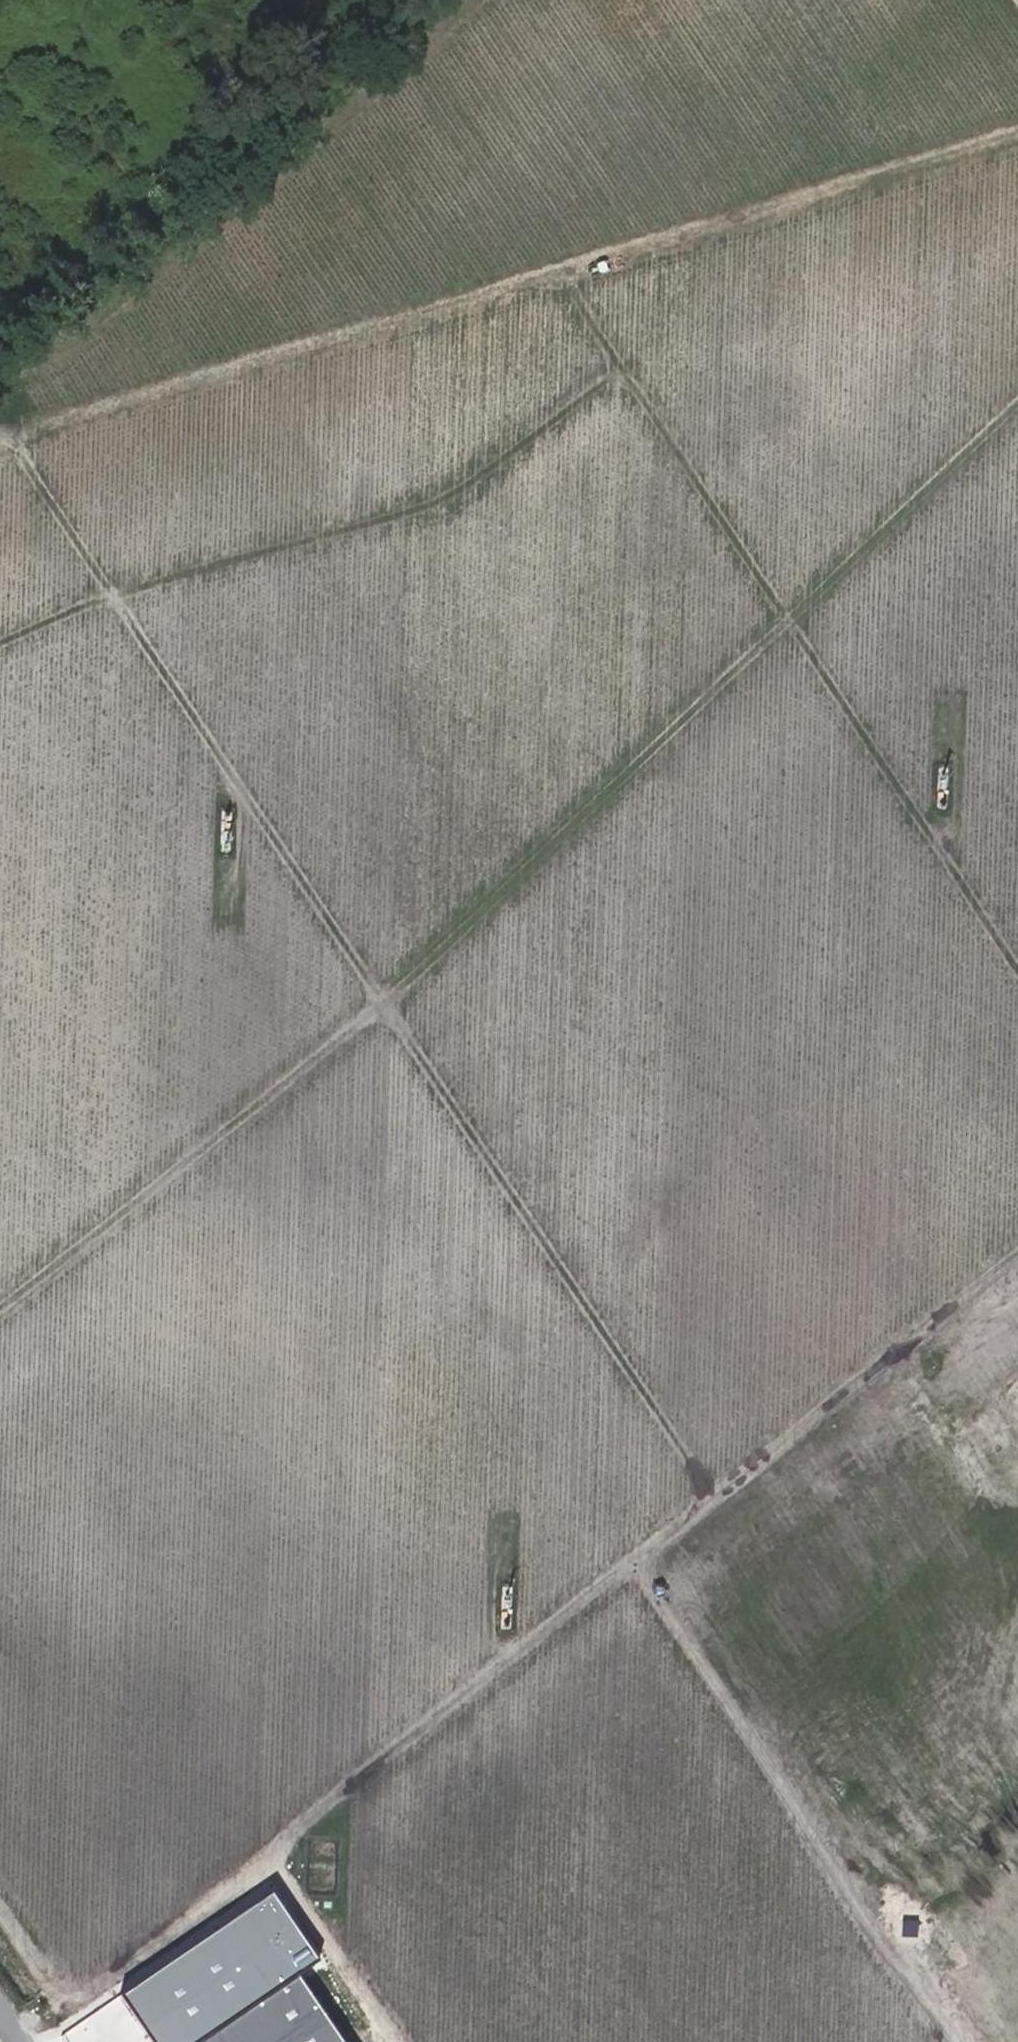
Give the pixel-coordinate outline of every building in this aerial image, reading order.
[(201,2041),(339,2041),(295,1978),(201,2041)]
